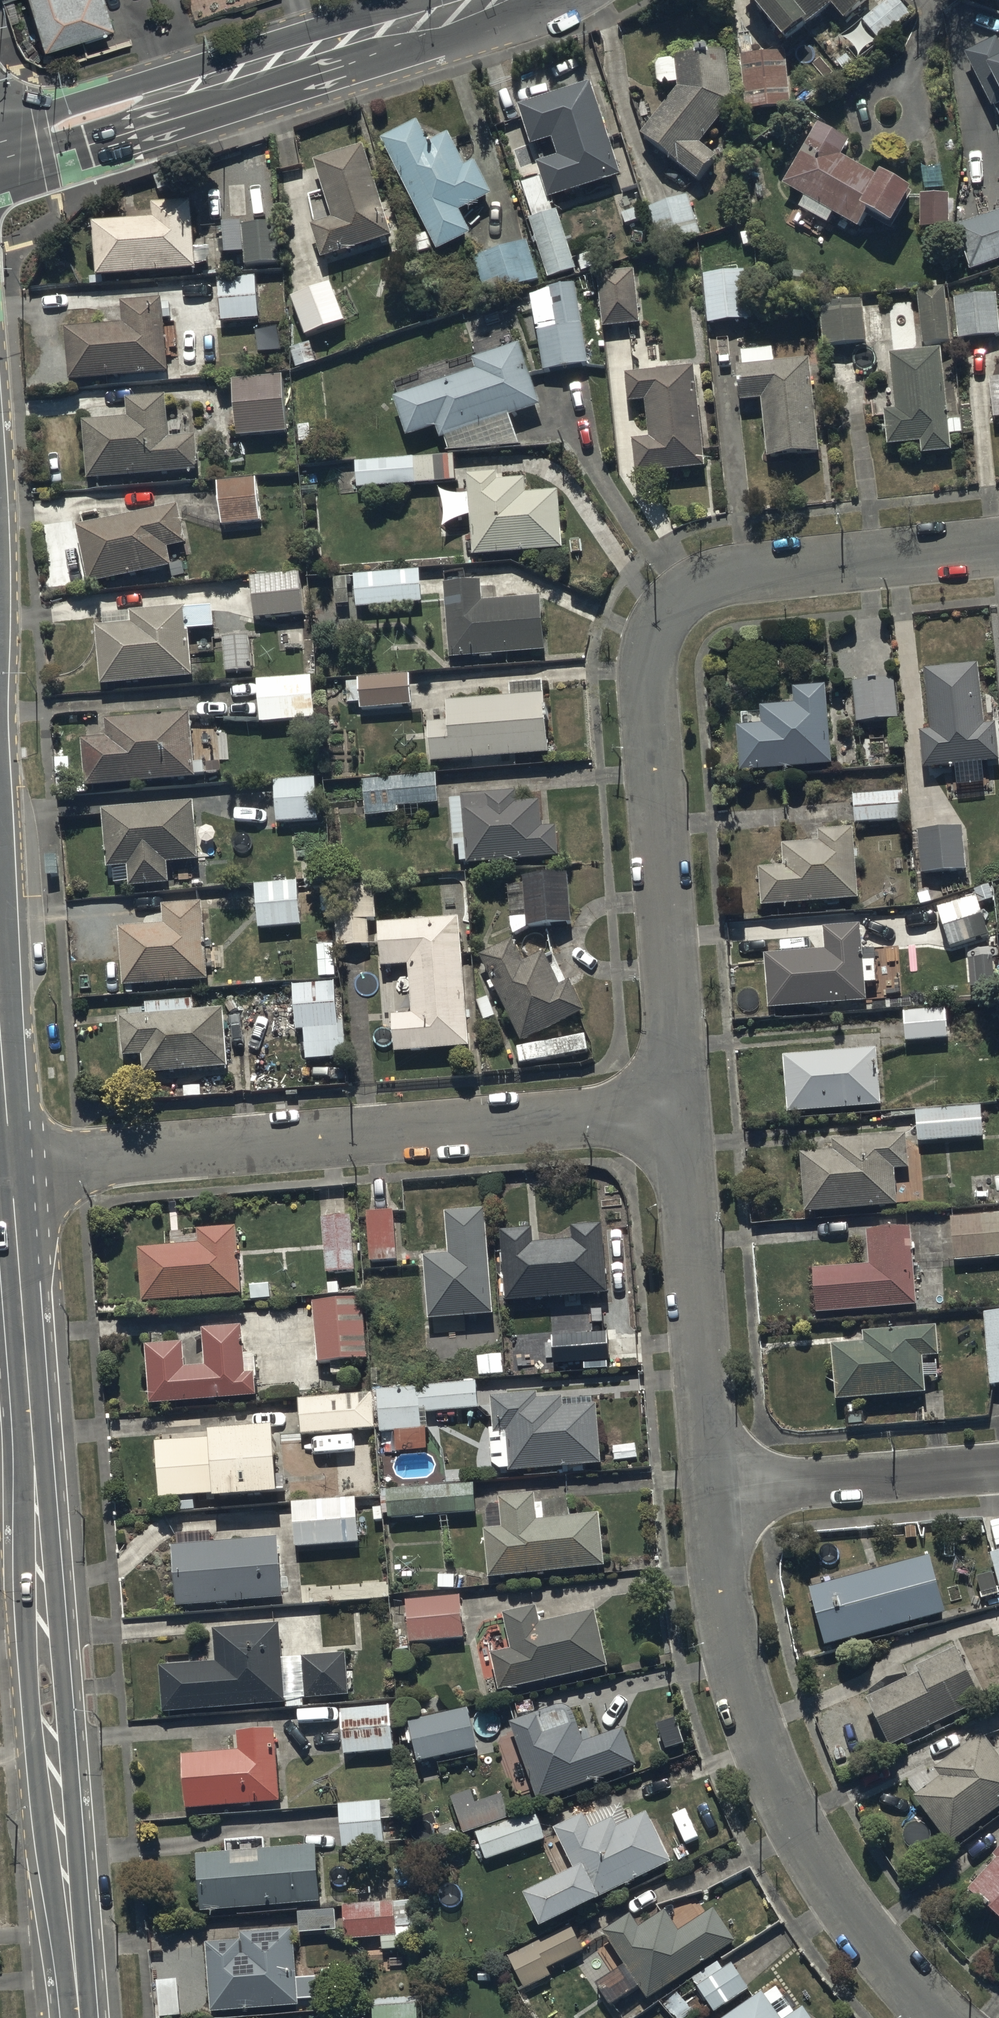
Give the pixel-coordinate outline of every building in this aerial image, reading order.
[(43,37),(115,12),(110,0),(33,0),(43,37)] [(789,35),(813,15),(816,20),(834,5),(845,18),(867,0),(759,0),(789,35)] [(998,37),(960,59),(969,75),(976,71),(996,106),(998,105),(998,38),(998,37)] [(788,49),(743,51),(747,107),(790,105),(788,49)] [(680,81),(681,86),(643,131),(700,178),(718,156),(703,142),(733,98),(728,51),(658,58),(661,83),(680,81)] [(594,79),(520,102),(534,144),(555,138),(560,156),(540,162),(550,195),(624,172),(594,79)] [(881,174),(842,151),(852,138),(821,120),(785,182),(860,225),(872,204),(897,218),(917,184),(886,166),(881,174)] [(450,141),(430,151),(419,127),(382,146),(439,260),(474,242),(462,219),(494,203),(477,169),(467,174),(450,141)] [(368,154),(316,169),(326,200),(308,205),(316,233),(314,234),(324,266),(395,246),(368,154)] [(951,192),(922,191),(921,224),(950,225),(951,192)] [(688,194),(646,206),(659,243),(700,231),(688,194)] [(93,219),(97,275),(198,266),(193,197),(153,201),(154,214),(93,219)] [(559,209),(530,218),(549,275),(577,267),(559,209)] [(957,223),(970,267),(998,258),(998,210),(957,223)] [(276,222),(224,226),(227,261),(247,260),(248,272),(280,269),(276,222)] [(526,239),(475,256),(489,295),(539,278),(526,239)] [(746,267),(704,272),(709,322),(751,318),(746,267)] [(635,268),(598,271),(603,324),(640,321),(635,268)] [(257,275),(219,278),(222,319),(260,317),(257,275)] [(334,280),(291,294),(305,333),(347,320),(334,280)] [(590,361),(575,281),(531,291),(546,370),(590,361)] [(948,285),(918,288),(925,342),(952,339),(948,285)] [(955,298),(960,339),(998,334),(998,309),(997,293),(955,298)] [(865,295),(822,298),(825,344),(868,340),(865,295)] [(66,326),(70,379),(170,371),(164,297),(123,300),(125,321),(66,326)] [(477,368),(395,395),(408,433),(438,424),(443,436),(447,436),(451,448),(521,443),(512,414),(541,404),(521,343),(474,358),(477,368)] [(775,346),(744,349),(745,364),(741,364),(743,393),(763,392),(769,456),(822,451),(813,354),(776,357),(775,346)] [(944,347),(891,351),(897,407),(885,408),(887,442),(923,440),(924,451),(951,449),(944,347)] [(698,365),(628,371),(630,400),(647,398),(650,437),(636,438),(639,470),(706,464),(698,365)] [(284,373),(232,377),(238,433),(289,429),(284,373)] [(84,420),(89,478),(200,469),(197,433),(171,435),(167,393),(128,396),(130,416),(84,420)] [(455,453),(356,460),(357,485),(457,478),(455,453)] [(499,471),(469,473),(475,554),(566,547),(561,489),(529,491),(528,476),(499,478),(499,471)] [(258,477),(217,481),(223,522),(262,518),(258,477)] [(180,502),(78,524),(90,582),(174,564),(170,546),(188,542),(180,502)] [(421,568),(355,574),(355,575),(335,576),(337,604),(357,603),(357,606),(424,600),(421,568)] [(301,571),(251,575),(254,616),(304,612),(301,571)] [(483,580),(446,583),(451,657),(547,650),(543,596),(485,600),(483,580)] [(132,609),(133,622),(99,624),(103,682),(195,676),(192,627),(216,625),(214,603),(132,609)] [(253,633),(224,634),(226,670),(254,669),(253,633)] [(926,667),(932,729),(923,730),(926,765),(998,758),(998,726),(998,720),(986,722),(981,662),(926,667)] [(412,673),(359,677),(359,679),(347,680),(348,703),(362,702),(362,707),(414,703),(412,673)] [(314,674),(259,677),(261,721),(316,718),(314,674)] [(896,676),(854,680),(857,720),(899,716),(896,676)] [(449,699),(451,720),(430,721),(433,758),(550,750),(545,681),(512,683),(513,695),(449,699)] [(797,685),(797,702),(762,705),(763,723),(740,724),(743,767),(831,762),(829,684),(797,685)] [(108,716),(109,735),(87,736),(89,782),(208,775),(207,758),(196,759),(193,710),(108,716)] [(291,778),(277,778),(278,819),(319,818),(318,777),(297,777),(297,773),(291,774),(291,778)] [(437,773),(364,777),(366,814),(399,812),(399,804),(439,802),(437,773)] [(468,860),(468,861),(560,855),(558,824),(544,825),(542,799),(519,800),(518,789),(464,793),(464,797),(451,797),(455,845),(459,845),(460,860),(468,860)] [(905,791),(854,793),(856,820),(906,818),(905,791)] [(196,798),(102,806),(109,866),(114,866),(115,879),(130,878),(130,885),(171,882),(169,860),(201,857),(196,798)] [(785,842),(787,865),(763,866),(764,903),(863,898),(859,824),(819,826),(820,840),(785,842)] [(964,826),(919,828),(921,870),(967,868),(964,826)] [(378,918),(374,869),(374,867),(333,869),(338,944),(372,942),(370,918),(378,918)] [(569,871),(525,873),(528,923),(572,920),(569,871)] [(299,882),(255,884),(259,925),(301,923),(299,882)] [(976,893),(938,905),(951,946),(989,934),(976,893)] [(165,904),(167,921),(120,926),(125,985),(210,978),(204,901),(165,904)] [(462,916),(380,922),(381,929),(377,929),(379,944),(381,944),(382,957),(377,957),(382,1031),(396,1030),(398,1050),(472,1044),(462,916)] [(826,926),(827,948),(767,953),(771,1007),(869,998),(863,923),(826,926)] [(526,958),(514,937),(481,953),(525,1040),(587,1007),(571,977),(562,982),(544,948),(526,958)] [(994,955),(969,958),(972,985),(997,982),(994,955)] [(336,980),(293,983),(296,1030),(305,1029),(307,1057),(342,1055),(336,980)] [(226,1006),(193,1008),(193,997),(147,1001),(148,1014),(122,1016),(125,1054),(144,1053),(145,1071),(169,1070),(170,1076),(183,1075),(183,1068),(230,1065),(226,1006)] [(948,1006),(906,1009),(908,1038),(950,1035),(948,1006)] [(588,1031),(518,1045),(522,1062),(591,1048),(588,1031)] [(878,1048),(786,1054),(789,1111),(882,1105),(878,1048)] [(981,1106),(917,1110),(919,1139),(983,1136),(981,1106)] [(836,1136),(836,1148),(805,1150),(807,1211),(899,1203),(898,1167),(911,1166),(909,1133),(836,1136)] [(448,1209),(450,1251),(428,1253),(432,1316),(493,1312),(486,1207),(448,1209)] [(396,1208),(368,1209),(370,1260),(399,1258),(396,1208)] [(951,1214),(953,1256),(998,1254),(998,1213),(951,1214)] [(352,1215),(322,1216),(327,1271),(354,1270),(352,1215)] [(574,1223),(574,1237),(535,1241),(534,1226),(503,1228),(508,1298),(609,1290),(603,1223),(574,1223)] [(200,1227),(201,1241),(140,1247),(144,1299),(243,1292),(238,1225),(200,1227)] [(870,1227),(871,1263),(817,1266),(819,1309),(917,1303),(914,1225),(870,1227)] [(364,1297),(313,1301),(319,1362),(368,1359),(364,1297)] [(983,1311),(991,1383),(998,1383),(998,1310),(983,1311)] [(205,1328),(207,1364),(187,1365),(186,1342),(148,1344),(151,1401),(256,1394),(255,1372),(245,1372),(243,1326),(205,1328)] [(940,1326),(865,1330),(866,1341),(835,1342),(838,1395),(927,1390),(925,1355),(941,1354),(940,1326)] [(607,1331),(552,1336),(554,1363),(609,1359),(607,1331)] [(477,1379),(378,1387),(381,1430),(430,1427),(429,1409),(479,1405),(477,1379)] [(373,1392),(299,1397),(302,1432),(376,1427),(373,1392)] [(600,1401),(567,1403),(567,1396),(538,1398),(538,1393),(494,1394),(496,1432),(509,1431),(511,1467),(603,1463),(600,1401)] [(214,1426),(214,1435),(159,1440),(162,1494),(218,1492),(218,1494),(280,1492),(277,1423),(214,1426)] [(476,1482),(382,1488),(383,1512),(390,1512),(390,1517),(478,1512),(476,1482)] [(486,1528),(491,1577),(608,1565),(602,1511),(570,1515),(568,1499),(538,1502),(537,1491),(500,1495),(504,1526),(486,1528)] [(357,1496),(292,1500),(296,1544),(360,1540),(357,1496)] [(178,1532),(179,1543),(173,1544),(177,1603),(284,1596),(279,1536),(212,1541),(212,1530),(178,1532)] [(991,1552),(998,1581),(998,1550),(991,1552)] [(931,1554),(810,1585),(827,1643),(946,1612),(931,1554)] [(462,1595),(407,1599),(410,1641),(465,1637),(462,1595)] [(599,1608),(542,1620),(538,1604),(508,1610),(515,1646),(494,1650),(501,1686),(610,1664),(599,1608)] [(215,1627),(217,1661),(162,1664),(164,1711),(287,1701),(281,1622),(215,1627)] [(920,1670),(867,1695),(890,1745),(984,1701),(959,1646),(918,1665),(920,1670)] [(348,1652),(303,1655),(305,1696),(351,1694),(348,1652)] [(572,1700),(513,1720),(539,1796),(637,1764),(625,1728),(585,1740),(572,1700)] [(391,1704),(342,1707),(345,1754),(394,1751),(391,1704)] [(470,1707),(411,1720),(421,1761),(479,1749),(470,1707)] [(277,1724),(237,1727),(239,1750),(184,1755),(188,1808),(283,1801),(277,1724)] [(943,1774),(916,1794),(950,1840),(998,1805),(998,1752),(985,1732),(938,1766),(943,1774)] [(502,1792),(478,1800),(473,1788),(451,1796),(466,1832),(509,1815),(502,1792)] [(384,1799),(341,1802),(344,1844),(387,1841),(384,1799)] [(537,1810),(477,1831),(487,1858),(547,1837),(537,1810)] [(557,1827),(577,1866),(529,1891),(546,1926),(675,1860),(649,1810),(618,1826),(613,1815),(592,1826),(585,1813),(557,1827)] [(318,1842),(200,1850),(202,1907),(322,1899),(318,1842)] [(994,1852),(998,1855),(969,1887),(998,1913),(998,1846),(994,1852)] [(397,1902),(345,1904),(347,1937),(383,1936),(383,1949),(399,1948),(397,1902)] [(714,1907),(680,1929),(667,1909),(641,1925),(633,1912),(606,1929),(649,1996),(736,1941),(714,1907)] [(337,1909),(299,1910),(301,1931),(337,1930),(337,1909)] [(572,1924),(509,1954),(527,1987),(553,1974),(549,1967),(584,1949),(572,1924)] [(243,1940),(208,1941),(212,2010),(302,2005),(301,1996),(320,1996),(319,1976),(297,1976),(295,1928),(243,1930),(243,1940)] [(714,2011),(715,2010),(749,1988),(732,1962),(723,1967),(718,1961),(693,1978),(714,2011)] [(720,2017),(813,2017),(804,2005),(796,2011),(779,1986),(767,1994),(763,1989),(720,2017)] [(375,2005),(376,2017),(419,2017),(417,2002),(375,2005)]
